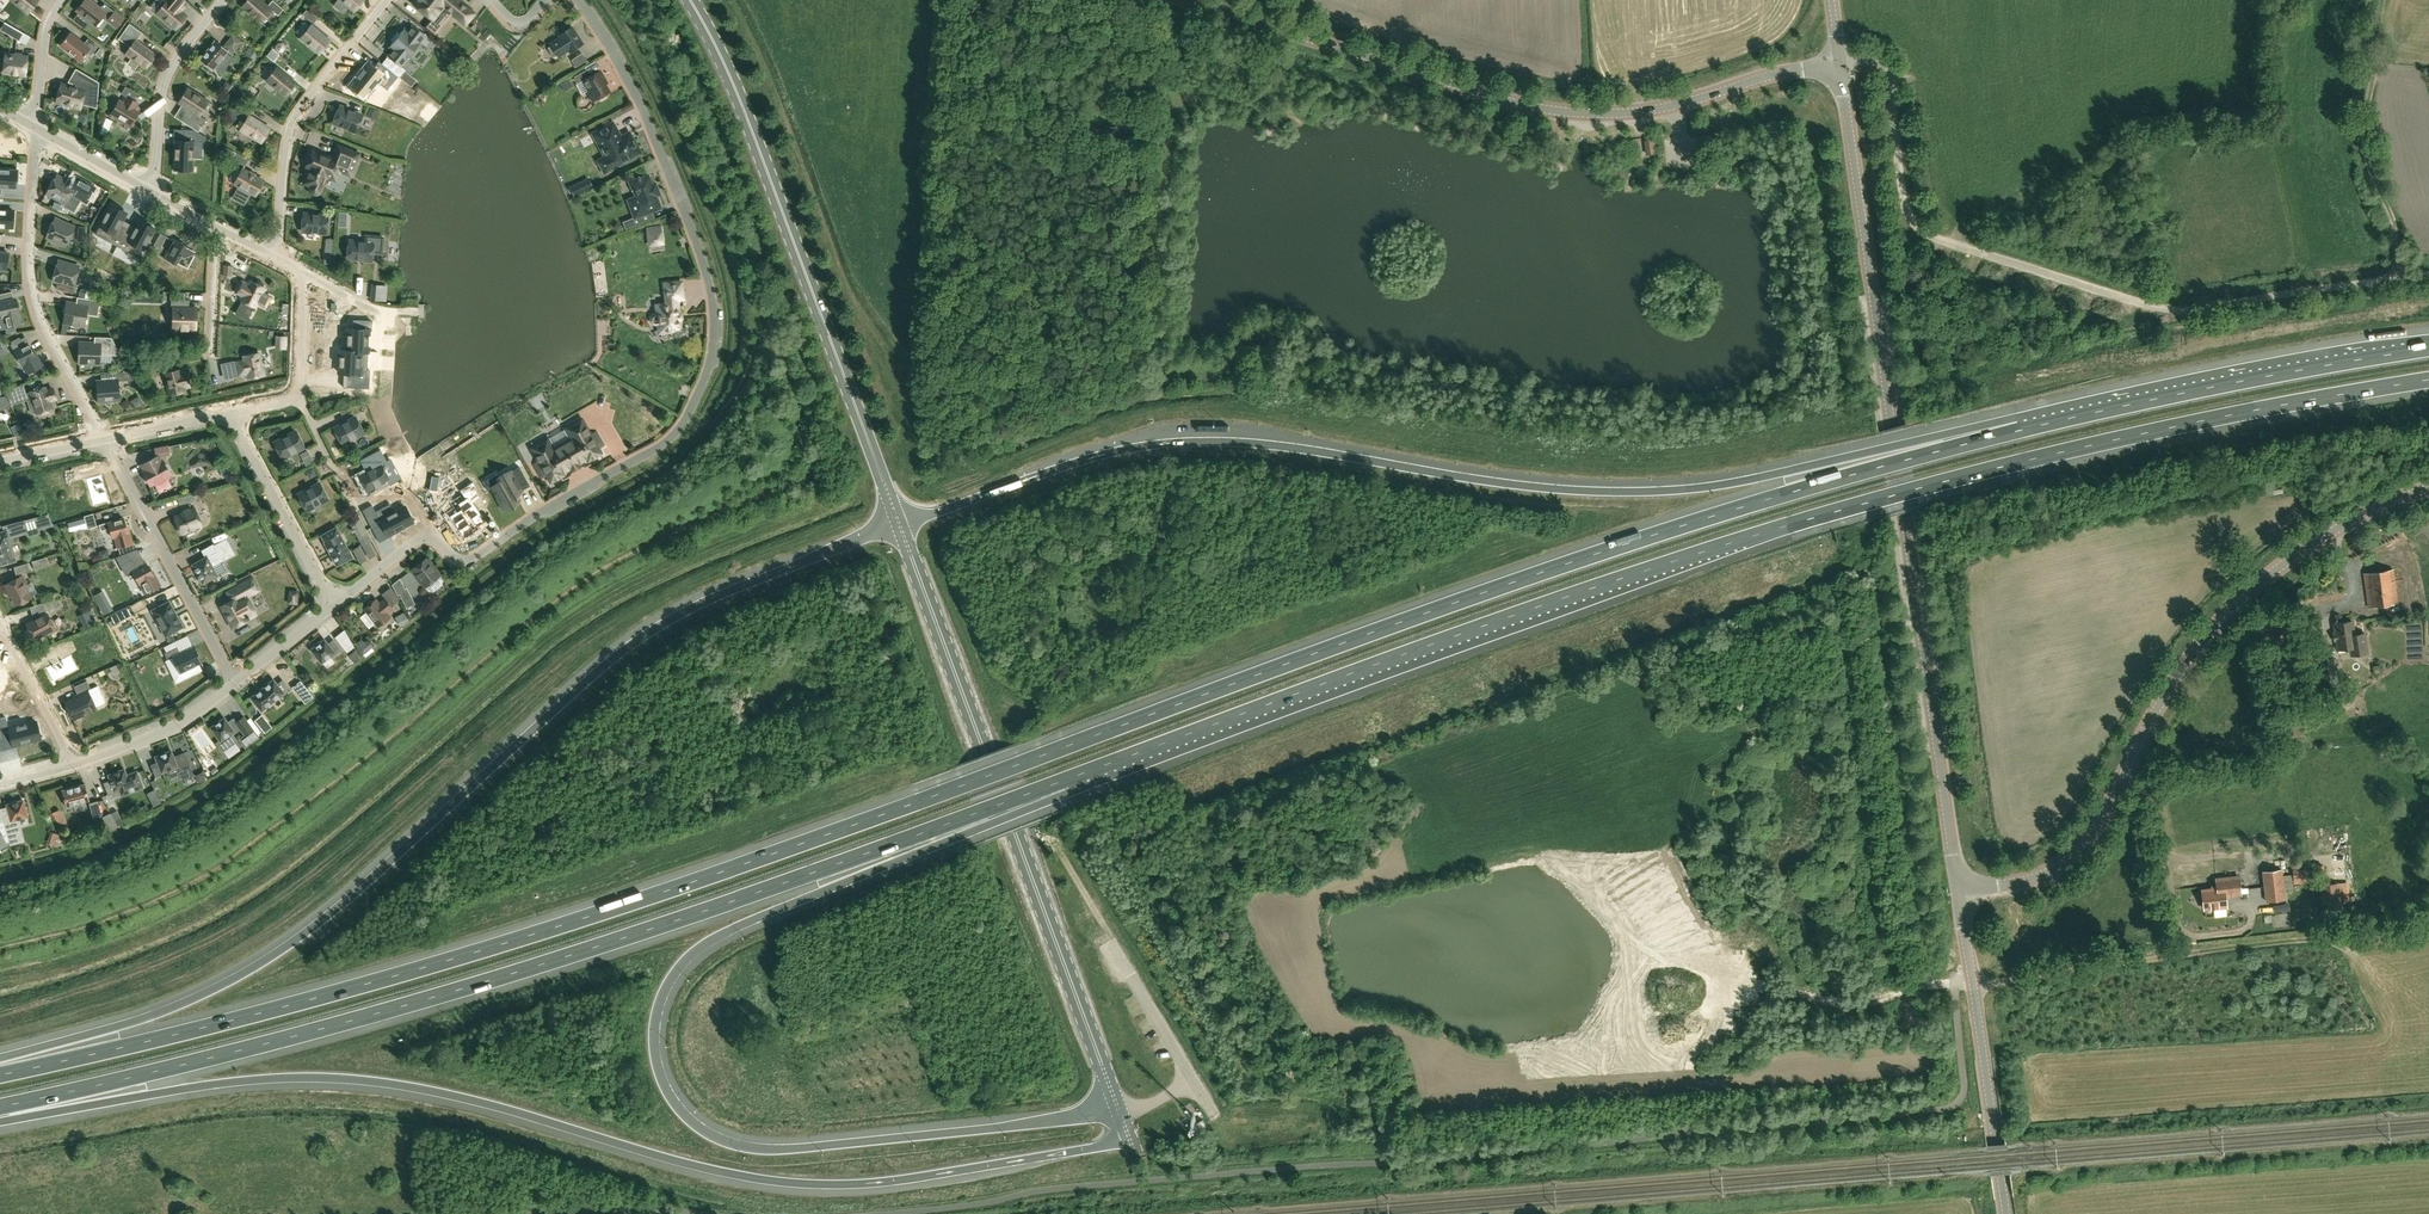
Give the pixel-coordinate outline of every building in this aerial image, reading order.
[(28,12),(37,0),(12,0),(28,12)] [(76,10),(79,12),(91,21),(96,25),(103,16),(107,20),(117,27),(124,18),(114,11),(104,3),(100,8),(90,0),(84,0),(76,10)] [(157,13),(175,29),(186,16),(182,12),(190,3),(186,0),(168,0),(168,1),(157,13)] [(242,6),(260,22),(271,10),(278,15),(283,9),(272,0),(267,6),(260,0),(248,0),(242,6)] [(333,5),(344,14),(349,7),(354,11),(362,0),(337,0),(333,5)] [(443,6),(465,24),(474,13),(458,0),(415,0),(416,2),(414,4),(432,19),(443,6)] [(307,8),(302,15),(313,24),(318,17),(307,8)] [(407,31),(404,28),(396,38),(413,51),(426,35),(412,24),(407,31)] [(311,25),(301,38),(319,53),(330,40),(311,25)] [(562,37),(551,45),(551,46),(554,50),(557,55),(559,54),(560,55),(566,52),(565,50),(569,48),(571,51),(578,46),(582,43),(579,38),(577,35),(575,32),(571,27),(562,33),(560,34),(562,37)] [(17,30),(13,36),(25,44),(29,37),(17,30)] [(234,52),(243,40),(232,32),(223,45),(234,52)] [(90,48),(84,43),(70,33),(60,45),(79,60),(87,50),(90,48)] [(89,37),(84,43),(90,48),(87,50),(93,55),(100,45),(89,37)] [(387,56),(401,67),(413,51),(396,38),(389,47),(392,50),(387,56)] [(145,68),(155,54),(136,40),(126,54),(145,68)] [(233,59),(226,52),(228,50),(215,40),(200,59),(212,69),(214,67),(221,73),(233,59)] [(250,47),(245,54),(250,58),(250,57),(255,51),(250,47)] [(272,48),(266,55),(273,61),(279,54),(272,48)] [(582,53),(571,60),(576,67),(587,60),(582,53)] [(4,67),(3,72),(25,75),(27,57),(6,54),(4,67)] [(369,63),(358,78),(351,86),(364,96),(376,81),(387,90),(398,76),(379,61),(374,67),(369,63)] [(104,73),(110,77),(113,71),(107,67),(104,73)] [(295,82),(277,67),(266,80),(285,95),(295,82)] [(77,68),(70,81),(78,84),(77,89),(84,91),(81,102),(95,105),(97,80),(77,68)] [(586,70),(574,77),(578,84),(576,85),(581,93),(589,89),(589,90),(595,100),(598,98),(601,99),(605,96),(606,93),(609,91),(602,79),(604,78),(600,71),(590,76),(586,70)] [(567,78),(559,83),(564,91),(572,85),(567,78)] [(77,89),(61,85),(60,88),(58,90),(56,95),(58,97),(56,101),(80,107),(81,102),(84,91),(77,89)] [(135,110),(139,103),(134,100),(137,93),(125,86),(121,93),(127,97),(123,103),(119,100),(111,113),(131,125),(138,112),(135,110)] [(208,101),(188,88),(179,103),(194,112),(190,119),(202,126),(206,119),(199,115),(208,101)] [(362,116),(339,106),(338,110),(336,111),(334,116),(335,118),(333,122),(355,131),(362,116)] [(370,108),(367,115),(376,119),(379,112),(370,108)] [(249,116),(240,130),(261,142),(269,128),(249,116)] [(106,135),(112,120),(106,117),(100,132),(106,135)] [(593,134),(606,157),(599,161),(604,171),(612,167),(639,152),(632,139),(629,133),(626,135),(620,138),(612,123),(593,134)] [(175,154),(175,169),(191,169),(192,158),(192,141),(202,141),(204,141),(205,136),(198,132),(195,130),(183,130),(183,141),(176,140),(175,154)] [(1646,138),(1646,153),(1656,153),(1656,138),(1646,138)] [(313,150),(308,162),(306,167),(306,168),(310,169),(304,183),(309,185),(309,188),(309,190),(311,192),(313,193),(315,194),(318,193),(320,192),(321,190),(327,176),(330,177),(336,180),(339,170),(349,174),(350,175),(351,173),(359,154),(337,145),(332,158),(313,150)] [(236,152),(232,159),(244,166),(248,159),(236,152)] [(2,186),(15,187),(16,170),(0,169),(0,194),(1,194),(2,186)] [(248,191),(255,195),(263,180),(242,169),(234,184),(241,187),(240,190),(238,189),(233,198),(243,203),(249,194),(247,193),(248,191)] [(629,203),(634,217),(660,207),(655,195),(659,193),(655,183),(651,184),(648,175),(640,178),(639,176),(637,176),(637,177),(628,181),(632,191),(633,190),(637,199),(629,203)] [(47,192),(66,203),(75,187),(56,176),(54,179),(52,179),(50,183),(51,185),(47,192)] [(588,177),(569,186),(574,196),(593,187),(588,177)] [(80,191),(102,201),(107,192),(84,182),(80,191)] [(13,223),(14,206),(3,205),(0,205),(0,222),(13,223)] [(112,205),(96,234),(117,246),(127,227),(121,223),(126,214),(126,213),(112,205)] [(339,212),(338,226),(345,227),(346,213),(339,212)] [(327,216),(303,214),(303,218),(301,219),(301,225),(303,227),(302,231),(326,232),(327,216)] [(66,245),(74,228),(54,219),(47,236),(66,245)] [(625,229),(632,226),(629,219),(622,221),(625,229)] [(127,227),(117,246),(139,257),(155,228),(140,220),(140,221),(134,231),(127,227)] [(647,231),(649,246),(666,243),(664,228),(663,229),(662,225),(647,227),(647,231)] [(160,232),(154,244),(160,247),(166,235),(160,232)] [(161,248),(167,251),(173,237),(166,235),(161,248)] [(347,247),(346,252),(348,254),(348,258),(372,260),(372,252),(381,253),(382,238),(366,236),(366,243),(349,241),(349,245),(347,247)] [(325,238),(323,263),(331,263),(333,238),(325,238)] [(176,239),(166,259),(176,264),(177,261),(187,266),(194,253),(184,248),(186,245),(176,239)] [(0,252),(0,269),(6,270),(9,253),(0,252)] [(58,261),(53,279),(58,281),(56,288),(71,292),(74,285),(79,267),(58,261)] [(242,301),(235,314),(247,320),(254,307),(255,307),(256,304),(263,291),(265,287),(262,286),(261,283),(256,281),(254,281),(251,280),(247,288),(241,285),(237,292),(244,295),(241,300),(242,301)] [(680,282),(665,284),(666,300),(669,299),(670,304),(657,305),(658,314),(655,314),(653,315),(651,318),(652,321),(653,323),(656,323),(659,323),(660,332),(671,330),(671,336),(686,335),(685,328),(679,329),(676,299),(682,298),(680,282)] [(80,289),(79,297),(90,299),(91,293),(91,291),(90,290),(82,289),(80,289)] [(21,324),(19,312),(17,313),(14,298),(13,299),(12,291),(0,294),(0,311),(1,317),(4,316),(6,328),(21,324)] [(186,307),(186,299),(186,292),(170,292),(170,299),(171,299),(171,307),(173,308),(173,314),(170,316),(170,321),(173,323),(173,330),(195,331),(196,307),(186,307)] [(132,303),(163,303),(163,293),(132,293),(132,303)] [(63,321),(85,325),(88,307),(66,303),(66,306),(64,307),(63,311),(64,313),(63,321)] [(347,340),(340,339),(339,350),(361,351),(362,329),(347,328),(347,340)] [(287,348),(287,335),(276,334),(275,347),(287,348)] [(14,351),(21,365),(24,364),(29,373),(43,366),(37,356),(35,356),(28,344),(24,337),(20,340),(19,338),(12,342),(13,344),(11,345),(15,351),(14,351)] [(94,344),(79,343),(78,362),(100,362),(100,354),(120,355),(111,337),(94,337),(94,344)] [(361,351),(339,350),(339,361),(346,361),(345,373),(360,373),(361,351)] [(248,378),(263,375),(258,353),(244,356),(245,361),(238,363),(240,374),(247,372),(248,378)] [(180,371),(179,369),(165,372),(169,394),(184,391),(183,386),(190,385),(187,370),(180,371)] [(116,381),(96,382),(98,400),(120,399),(118,382),(118,380),(116,381)] [(346,382),(346,390),(359,390),(359,383),(346,382)] [(53,388),(46,391),(45,387),(42,388),(40,386),(34,388),(34,390),(30,391),(37,413),(41,412),(42,413),(48,411),(49,409),(52,408),(49,401),(56,398),(53,388)] [(10,390),(5,392),(9,399),(12,404),(19,402),(14,389),(10,390)] [(9,403),(5,395),(0,396),(0,408),(9,403)] [(340,440),(342,443),(363,432),(356,417),(334,428),(336,432),(335,434),(338,439),(340,440)] [(563,474),(562,472),(587,458),(588,460),(591,458),(592,458),(597,456),(597,454),(600,453),(598,448),(603,445),(595,432),(590,435),(581,420),(566,428),(572,439),(553,450),(547,439),(531,448),(539,461),(534,464),(541,477),(546,474),(551,481),(553,479),(555,480),(559,477),(560,476),(563,474)] [(18,422),(10,426),(16,436),(23,431),(25,431),(20,422),(19,423),(18,422)] [(296,432),(275,443),(277,446),(276,449),(278,453),(281,454),(282,458),(304,447),(296,432)] [(141,461),(156,456),(154,449),(138,453),(141,461)] [(145,462),(140,465),(143,471),(145,474),(144,477),(146,481),(149,482),(150,485),(154,483),(158,491),(171,485),(166,476),(170,474),(169,472),(169,469),(167,464),(164,464),(163,461),(162,461),(159,456),(158,455),(156,456),(154,457),(145,462)] [(228,462),(218,466),(224,477),(234,473),(228,462)] [(381,465),(359,476),(361,479),(360,482),(363,487),(365,487),(367,491),(388,480),(381,465)] [(86,466),(65,472),(68,483),(85,478),(93,506),(109,501),(101,474),(89,477),(86,466)] [(313,468),(306,471),(308,475),(313,477),(316,475),(313,468)] [(494,486),(485,491),(486,492),(497,512),(512,503),(509,497),(523,488),(513,470),(493,481),(491,482),(494,486)] [(463,509),(451,517),(466,539),(481,529),(480,527),(486,523),(481,516),(483,515),(474,503),(484,496),(476,481),(461,491),(464,495),(467,499),(459,504),(463,509)] [(319,484),(298,495),(300,498),(299,501),(302,505),(304,506),(306,510),(327,498),(319,484)] [(192,493),(177,497),(179,504),(194,500),(192,493)] [(372,504),(361,510),(371,529),(382,523),(388,535),(413,521),(405,506),(395,512),(380,520),(375,511),(372,504)] [(195,508),(174,516),(181,533),(201,525),(195,508)] [(0,532),(0,549),(11,545),(9,539),(8,537),(39,528),(39,527),(51,523),(52,524),(48,514),(4,526),(6,531),(4,531),(0,532)] [(84,518),(67,522),(70,530),(86,526),(84,518)] [(113,537),(116,548),(133,543),(129,531),(128,532),(124,518),(99,525),(101,530),(110,528),(112,537),(113,537)] [(337,565),(352,557),(336,527),(321,535),(325,542),(324,543),(337,565)] [(366,532),(357,537),(362,546),(370,542),(371,541),(366,532)] [(234,552),(227,538),(214,545),(213,544),(201,550),(205,557),(192,564),(203,583),(217,575),(211,565),(234,552)] [(15,560),(13,551),(11,545),(0,549),(0,565),(15,560)] [(132,556),(126,559),(132,570),(139,584),(140,583),(145,593),(149,591),(160,585),(154,574),(153,575),(146,563),(140,566),(138,567),(132,556)] [(32,561),(34,569),(48,565),(46,557),(32,561)] [(433,567),(425,558),(412,569),(425,586),(429,591),(433,591),(442,584),(443,580),(439,575),(437,573),(439,571),(435,566),(433,567)] [(221,561),(214,565),(219,574),(226,571),(221,561)] [(27,563),(14,567),(16,574),(30,570),(27,563)] [(2364,573),(2368,606),(2398,603),(2393,569),(2364,573)] [(22,576),(5,584),(16,604),(19,603),(22,604),(27,601),(28,598),(31,596),(24,584),(26,583),(22,576)] [(236,626),(240,624),(241,622),(248,618),(247,617),(249,616),(248,615),(255,612),(246,596),(259,590),(252,578),(227,591),(232,600),(221,606),(226,615),(227,614),(229,618),(229,619),(229,620),(231,625),(233,625),(233,626),(234,626),(236,626)] [(407,587),(405,588),(400,578),(392,584),(398,595),(399,594),(407,608),(415,603),(407,587)] [(93,596),(100,608),(103,614),(112,609),(109,603),(102,591),(93,596)] [(298,603),(298,591),(288,591),(288,603),(298,603)] [(42,603),(45,610),(58,606),(55,598),(42,603)] [(364,608),(378,626),(390,617),(387,614),(393,609),(385,599),(379,603),(376,599),(374,601),(370,600),(366,603),(366,607),(364,608)] [(181,627),(169,601),(151,609),(167,642),(172,639),(169,633),(181,627)] [(32,613),(43,610),(41,603),(30,607),(32,613)] [(79,614),(86,628),(97,623),(90,609),(79,614)] [(395,616),(399,625),(408,621),(404,612),(395,616)] [(46,613),(27,624),(28,627),(27,630),(30,635),(33,636),(34,639),(47,632),(48,634),(55,630),(46,613)] [(2350,655),(2355,654),(2367,653),(2364,634),(2354,635),(2352,621),(2334,623),(2338,649),(2349,648),(2350,655)] [(2406,626),(2408,659),(2422,658),(2421,625),(2406,626)] [(344,629),(335,637),(347,652),(354,647),(344,629)] [(362,653),(370,647),(363,637),(355,643),(362,653)] [(335,662),(331,657),(341,649),(336,643),(331,647),(324,639),(311,650),(321,663),(322,662),(327,668),(335,662)] [(56,661),(45,667),(53,682),(78,669),(70,654),(76,651),(70,641),(51,651),(56,661)] [(177,647),(164,653),(167,659),(172,657),(179,672),(201,662),(194,646),(180,653),(177,647)] [(2333,657),(2318,659),(2321,685),(2337,683),(2333,657)] [(112,667),(111,670),(112,673),(115,675),(118,673),(119,670),(117,666),(115,666),(112,667)] [(285,683),(280,688),(273,680),(251,697),(261,710),(279,696),(280,697),(290,689),(285,683)] [(73,698),(65,702),(67,705),(66,708),(68,713),(71,714),(72,717),(83,712),(95,707),(105,702),(97,685),(90,688),(87,681),(74,687),(77,693),(78,696),(73,698)] [(308,690),(300,681),(293,687),(301,696),(308,690)] [(2350,688),(2332,690),(2335,705),(2352,703),(2350,688)] [(272,727),(262,714),(255,720),(265,733),(272,727)] [(244,716),(230,726),(224,718),(211,727),(220,740),(216,743),(222,751),(236,742),(231,735),(240,729),(245,735),(239,739),(245,747),(259,737),(244,716)] [(0,723),(0,726),(5,744),(12,742),(13,747),(41,740),(37,723),(9,731),(7,721),(0,723)] [(159,766),(152,769),(155,776),(167,771),(167,770),(176,766),(181,778),(193,774),(184,751),(173,756),(171,750),(155,756),(159,766)] [(124,769),(108,775),(112,784),(105,787),(108,794),(120,790),(122,795),(143,787),(137,771),(126,775),(124,769)] [(202,772),(195,775),(198,782),(206,779),(202,772)] [(85,783),(62,790),(66,806),(89,800),(85,783)] [(158,797),(151,801),(154,808),(162,804),(158,797)] [(7,804),(8,810),(9,814),(2,816),(4,824),(5,824),(10,844),(18,842),(16,835),(20,834),(16,821),(17,821),(16,819),(27,816),(23,800),(7,804)] [(97,801),(89,803),(93,817),(101,815),(97,801)] [(110,813),(103,817),(109,829),(117,826),(110,813)] [(56,845),(60,834),(53,831),(49,843),(56,845)] [(2324,880),(2324,877),(2324,874),(2323,865),(2315,866),(2316,881),(2324,880)] [(2266,901),(2285,899),(2281,869),(2262,872),(2266,901)] [(2295,883),(2312,883),(2312,872),(2294,873),(2295,883)] [(2215,879),(2217,889),(2201,890),(2203,909),(2226,906),(2225,895),(2241,894),(2239,876),(2215,879)] [(2322,903),(2340,902),(2339,883),(2320,884),(2322,903)] [(1202,1120),(1192,1126),(1196,1132),(1206,1126),(1202,1120)]
